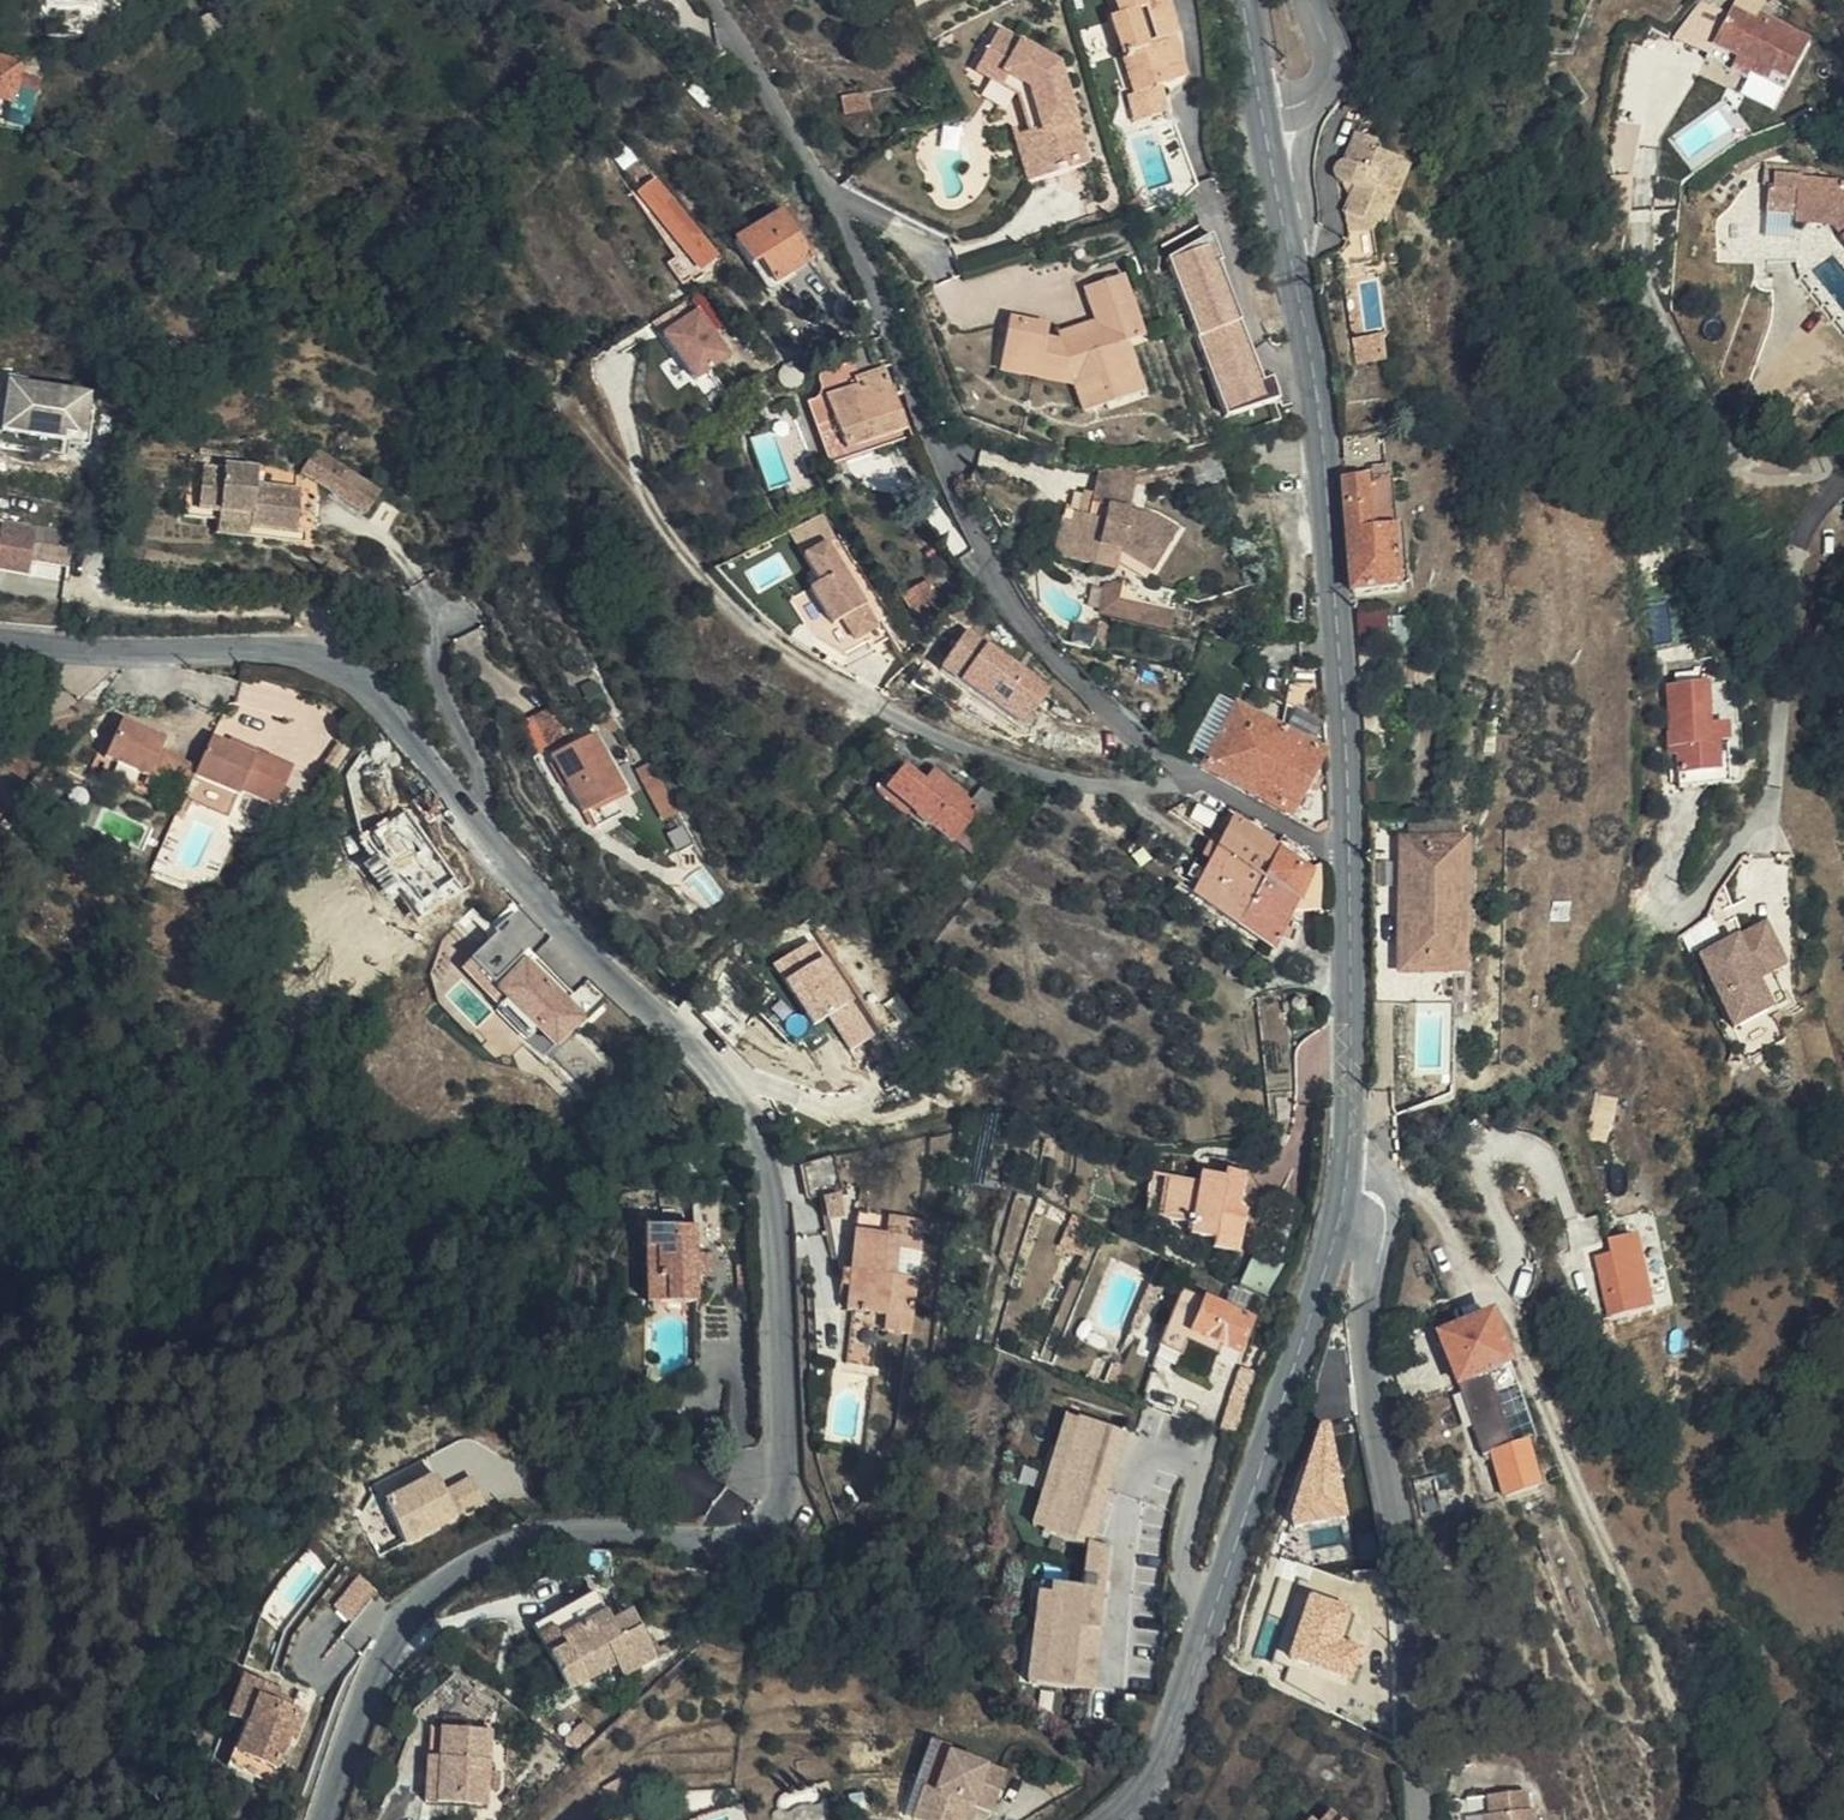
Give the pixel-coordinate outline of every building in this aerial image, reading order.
[(55,14),(101,11),(100,0),(54,0),(55,14)] [(1121,19),(1115,20),(1132,81),(1150,77),(1153,88),(1160,86),(1186,80),(1173,38),(1161,40),(1157,29),(1162,28),(1160,17),(1169,15),(1165,0),(1117,0),(1121,19)] [(221,9),(201,18),(210,39),(230,30),(221,9)] [(1761,81),(1779,89),(1785,78),(1800,85),(1819,46),(1786,27),(1781,35),(1765,26),(1741,12),(1714,62),(1758,86),(1761,81)] [(1176,37),(1169,15),(1160,17),(1162,28),(1157,29),(1161,40),(1173,38),(1176,37)] [(1770,18),(1765,26),(1781,35),(1786,27),(1770,18)] [(1065,143),(1072,165),(1092,161),(1064,59),(1006,22),(981,61),(1027,89),(1034,117),(1042,149),(1065,143)] [(0,41),(0,82),(2,83),(28,92),(40,54),(0,41)] [(1150,77),(1132,81),(1136,93),(1153,88),(1150,77)] [(1785,78),(1779,89),(1794,97),(1800,85),(1785,78)] [(1153,88),(1136,93),(1126,95),(1135,125),(1170,116),(1160,86),(1153,88)] [(1030,177),(1072,165),(1065,143),(1042,149),(1034,117),(1016,121),(1030,177)] [(1354,167),(1360,220),(1375,224),(1382,199),(1394,201),(1409,162),(1378,150),(1381,141),(1365,134),(1354,167)] [(1354,167),(1343,162),(1338,175),(1353,182),(1356,199),(1352,217),(1360,220),(1354,167)] [(662,180),(692,218),(722,257),(738,246),(679,168),(662,180)] [(1775,214),(1806,217),(1806,228),(1843,232),(1843,188),(1813,185),(1812,180),(1786,177),(1783,188),(1777,188),(1775,214)] [(789,211),(744,243),(760,266),(768,262),(783,284),(818,258),(789,211)] [(1806,217),(1775,214),(1775,229),(1789,230),(1806,231),(1806,228),(1806,217)] [(1222,259),(1213,235),(1170,258),(1228,411),(1278,397),(1272,379),(1263,382),(1218,261),(1222,259)] [(1806,236),(1790,236),(1775,236),(1776,271),(1809,270),(1806,236)] [(1126,274),(1088,287),(1100,320),(1064,340),(1054,338),(1056,325),(1017,317),(1007,370),(1050,379),(1050,370),(1076,377),(1102,373),(1108,400),(1144,393),(1132,341),(1148,336),(1126,274)] [(696,381),(736,352),(701,304),(660,334),(696,381)] [(1386,335),(1377,336),(1381,360),(1389,359),(1386,335)] [(1381,360),(1377,336),(1355,338),(1358,362),(1381,360)] [(884,443),(915,431),(888,362),(868,372),(864,360),(835,374),(832,376),(831,379),(829,384),(829,389),(830,398),(849,448),(881,436),(884,443)] [(796,366),(795,370),(795,374),(796,378),(799,381),(803,383),(807,383),(811,382),(814,380),(816,376),(817,372),(816,368),(814,365),(811,362),(807,361),(803,361),(799,363),(796,366)] [(1050,370),(1050,379),(1074,384),(1076,377),(1050,370)] [(1080,406),(1108,400),(1102,373),(1076,377),(1074,384),(1080,406)] [(14,393),(9,442),(69,448),(69,443),(90,445),(94,401),(14,393)] [(835,461),(884,443),(881,436),(849,448),(830,398),(814,405),(835,461)] [(763,466),(771,487),(788,480),(771,434),(753,441),(763,466)] [(1063,538),(1108,547),(1109,540),(1138,546),(1157,570),(1187,534),(1159,515),(1131,512),(1139,472),(1098,463),(1090,503),(1086,508),(1068,506),(1063,538)] [(372,536),(390,512),(334,465),(314,487),(372,536)] [(1387,471),(1342,477),(1346,569),(1348,584),(1396,576),(1387,471)] [(254,542),(301,550),(309,500),(269,494),(271,482),(236,474),(234,482),(210,480),(203,520),(257,528),(254,542)] [(803,551),(835,534),(823,513),(791,530),(803,551)] [(254,542),(257,528),(203,520),(190,518),(188,526),(224,532),(222,546),(305,559),(307,550),(301,550),(254,542)] [(61,555),(61,527),(37,527),(37,555),(61,555)] [(1105,561),(1108,547),(1063,538),(1061,552),(1105,561)] [(6,566),(11,542),(0,540),(0,565),(6,566)] [(873,631),(839,540),(815,549),(825,578),(814,582),(829,622),(840,618),(849,640),(873,631)] [(921,586),(897,601),(908,619),(911,618),(919,630),(932,612),(928,604),(930,601),(921,586)] [(1101,606),(1169,626),(1174,610),(1106,589),(1101,606)] [(968,632),(942,668),(1023,727),(1049,692),(968,632)] [(1711,744),(1710,722),(1707,679),(1666,681),(1671,752),(1682,751),(1683,767),(1721,765),(1719,744),(1711,744)] [(1246,682),(1201,767),(1257,794),(1280,755),(1270,750),(1284,704),(1246,682)] [(1715,684),(1716,719),(1727,719),(1726,684),(1715,684)] [(547,701),(525,713),(542,745),(565,734),(547,701)] [(1280,755),(1257,794),(1288,811),(1325,751),(1325,730),(1284,704),(1270,750),(1280,755)] [(1728,721),(1710,722),(1711,744),(1719,744),(1721,765),(1683,767),(1684,782),(1732,779),(1728,721)] [(623,786),(594,726),(545,752),(576,809),(584,805),(593,821),(621,807),(612,791),(623,786)] [(134,799),(160,807),(168,778),(154,774),(156,765),(159,756),(111,739),(99,777),(136,792),(134,799)] [(193,780),(188,796),(237,814),(239,811),(268,821),(283,781),(202,752),(193,780)] [(177,825),(188,796),(193,780),(156,765),(154,774),(168,778),(160,807),(155,818),(177,825)] [(655,813),(671,803),(650,765),(638,772),(655,813)] [(882,787),(955,851),(984,820),(952,791),(946,797),(931,782),(924,789),(900,767),(882,787)] [(1411,962),(1460,960),(1452,813),(1402,815),(1411,962)] [(1248,892),(1274,844),(1233,818),(1204,865),(1248,892)] [(1281,919),(1293,892),(1306,864),(1296,858),(1274,844),(1248,892),(1245,897),(1254,903),(1281,919)] [(1313,851),(1304,845),(1296,858),(1306,864),(1293,892),(1318,905),(1313,851)] [(1188,892),(1244,928),(1254,903),(1245,897),(1248,892),(1204,865),(1200,872),(1192,885),(1188,892)] [(1181,877),(1192,885),(1200,872),(1186,867),(1181,877)] [(1270,945),(1281,919),(1254,903),(1244,928),(1270,945)] [(520,907),(459,967),(550,1058),(592,1016),(528,952),(547,934),(520,907)] [(1765,923),(1704,955),(1739,1022),(1786,997),(1772,970),(1786,963),(1765,923)] [(824,935),(775,959),(809,1029),(831,1018),(847,1051),(874,1038),(824,935)] [(813,1187),(840,1189),(841,1157),(815,1155),(813,1187)] [(1142,1200),(1157,1203),(1168,1161),(1152,1157),(1142,1200)] [(1168,1161),(1157,1203),(1186,1211),(1187,1218),(1211,1223),(1209,1234),(1234,1240),(1244,1197),(1235,1195),(1244,1161),(1226,1157),(1224,1165),(1199,1158),(1197,1168),(1168,1161)] [(857,1195),(854,1214),(888,1220),(890,1201),(857,1195)] [(888,1220),(854,1214),(842,1291),(882,1298),(880,1317),(903,1320),(912,1265),(890,1260),(895,1234),(917,1238),(922,1207),(890,1201),(888,1220)] [(695,1264),(696,1240),(690,1239),(693,1211),(640,1205),(631,1279),(684,1286),(687,1263),(695,1264)] [(1645,1220),(1615,1227),(1618,1240),(1620,1249),(1606,1251),(1616,1302),(1660,1295),(1645,1220)] [(706,1241),(696,1240),(695,1264),(703,1265),(706,1241)] [(1620,1249),(1618,1240),(1604,1243),(1606,1251),(1620,1249)] [(1170,1284),(1156,1323),(1176,1330),(1191,1291),(1170,1284)] [(1245,1309),(1191,1291),(1176,1330),(1183,1333),(1186,1324),(1233,1341),(1245,1309)] [(1512,1351),(1492,1307),(1446,1329),(1467,1373),(1490,1361),(1512,1351)] [(1156,1323),(1153,1330),(1173,1337),(1176,1330),(1156,1323)] [(1149,1343),(1169,1350),(1173,1337),(1153,1330),(1149,1343)] [(1173,1337),(1180,1340),(1183,1333),(1176,1330),(1173,1337)] [(1173,1337),(1169,1350),(1176,1353),(1180,1340),(1173,1337)] [(1512,1351),(1490,1361),(1519,1434),(1534,1428),(1548,1423),(1512,1351)] [(1490,1361),(1467,1373),(1487,1448),(1519,1434),(1490,1361)] [(1092,1545),(1127,1433),(1066,1414),(1031,1526),(1092,1545)] [(1343,1463),(1360,1459),(1350,1421),(1333,1425),(1343,1463)] [(1350,1517),(1332,1425),(1321,1427),(1292,1530),(1350,1517)] [(1519,1434),(1487,1448),(1478,1452),(1497,1496),(1549,1473),(1534,1428),(1519,1434)] [(402,1487),(434,1470),(427,1458),(396,1475),(402,1487)] [(438,1473),(388,1499),(409,1540),(485,1501),(473,1478),(447,1491),(438,1473)] [(1446,1496),(1454,1515),(1469,1509),(1460,1489),(1446,1496)] [(1092,1687),(1110,1549),(1092,1545),(1084,1586),(1051,1583),(1050,1591),(1038,1591),(1029,1682),(1092,1687)] [(377,1562),(352,1590),(365,1602),(391,1574),(377,1562)] [(618,1678),(657,1659),(634,1613),(613,1623),(598,1592),(536,1623),(569,1688),(595,1675),(592,1669),(609,1660),(618,1678)] [(1346,1642),(1355,1613),(1311,1599),(1291,1662),(1355,1682),(1366,1648),(1346,1642)] [(304,1710),(314,1682),(287,1673),(291,1660),(254,1646),(239,1686),(255,1692),(239,1736),(262,1745),(268,1731),(289,1738),(300,1709),(304,1710)] [(439,1774),(428,1773),(426,1802),(490,1804),(493,1725),(442,1721),(439,1774)] [(432,1721),(428,1773),(439,1774),(442,1721),(432,1721)] [(289,1738),(268,1731),(262,1745),(284,1753),(289,1738)] [(952,1750),(939,1786),(929,1783),(918,1814),(935,1819),(958,1819),(961,1813),(971,1817),(974,1807),(995,1814),(1010,1770),(952,1750)] [(1465,1815),(1489,1811),(1487,1794),(1463,1798),(1465,1815)] [(1535,1806),(1496,1806),(1496,1819),(1536,1819),(1535,1806)] [(1340,1811),(1331,1819),(1349,1819),(1340,1811)]
